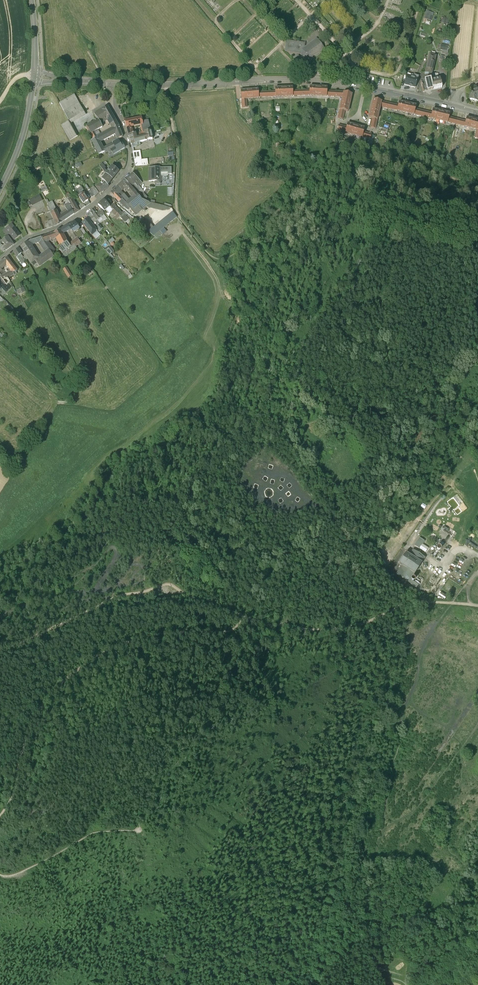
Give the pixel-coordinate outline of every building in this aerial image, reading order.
[(305,43),(286,40),(285,47),(295,48),(294,53),(301,54),(302,46),(305,46),(305,43)] [(307,49),(306,46),(305,46),(302,46),(301,54),(300,59),(310,60),(311,56),(321,49),(316,42),(307,49)] [(430,54),(426,72),(429,72),(432,72),(436,56),(430,54)] [(410,78),(406,77),(404,84),(408,85),(412,86),(412,87),(415,87),(418,76),(414,75),(413,78),(411,77),(410,78)] [(429,79),(422,81),(421,81),(421,82),(423,92),(434,89),(431,81),(432,81),(431,79),(431,78),(429,79)] [(432,81),(431,81),(434,89),(442,87),(440,79),(432,81)] [(327,87),(310,86),(309,90),(309,95),(327,96),(327,95),(327,90),(327,87)] [(279,88),(275,88),(275,91),(275,96),(293,95),(293,90),(292,87),(279,88)] [(258,89),(241,91),(241,99),(242,107),(247,107),(246,99),(259,98),(259,97),(258,92),(258,89)] [(472,91),(470,99),(475,100),(475,99),(477,100),(477,89),(472,91)] [(352,93),(344,91),(343,96),(340,108),(345,109),(348,110),(352,93)] [(74,94),(59,102),(69,120),(84,112),(74,94)] [(382,100),(373,98),(369,115),(377,117),(378,117),(380,105),(382,100)] [(416,105),(399,101),(398,104),(397,109),(414,113),(415,108),(416,105)] [(107,105),(102,109),(107,118),(113,115),(107,105)] [(102,109),(94,114),(98,120),(98,119),(100,122),(106,119),(107,118),(102,109)] [(450,113),(433,109),(432,112),(431,117),(448,121),(449,116),(450,113)] [(107,118),(111,124),(116,122),(113,115),(107,118)] [(141,117),(125,120),(127,127),(131,126),(142,124),(142,121),(141,117)] [(467,117),(466,120),(465,125),(477,128),(477,119),(467,117)] [(98,120),(86,126),(90,133),(93,131),(102,126),(100,122),(98,119),(98,120)] [(70,120),(62,125),(71,141),(79,136),(70,120)] [(147,120),(142,121),(142,124),(144,131),(144,132),(150,130),(148,123),(147,120)] [(384,120),(382,127),(389,130),(391,122),(384,120)] [(365,125),(348,121),(346,129),(363,133),(364,128),(365,125)] [(113,128),(106,132),(108,137),(115,133),(120,130),(118,125),(119,125),(118,125),(113,128)] [(133,134),(129,134),(131,144),(154,138),(154,136),(152,136),(150,130),(144,132),(145,136),(137,138),(136,133),(133,134)] [(106,132),(97,137),(100,141),(108,137),(106,132)] [(117,138),(115,140),(112,142),(112,144),(114,147),(117,145),(123,141),(121,137),(122,136),(117,138)] [(100,141),(97,137),(93,139),(94,139),(91,140),(99,154),(105,151),(105,152),(113,149),(114,148),(114,147),(112,144),(105,147),(104,145),(102,146),(100,141)] [(140,150),(133,151),(135,165),(148,164),(147,158),(141,159),(140,150)] [(121,168),(114,163),(112,165),(119,171),(121,168)] [(119,171),(112,165),(107,171),(106,170),(107,170),(105,168),(103,171),(105,174),(112,179),(119,171)] [(160,167),(149,168),(149,180),(160,180),(160,172),(167,172),(167,174),(171,174),(171,167),(160,167)] [(132,173),(125,179),(131,186),(133,184),(130,181),(132,180),(135,182),(138,179),(132,173)] [(107,185),(112,179),(105,174),(102,178),(103,179),(107,185)] [(103,181),(96,186),(100,193),(104,190),(108,186),(107,185),(103,179),(102,180),(103,181)] [(131,186),(125,179),(117,186),(121,190),(123,187),(128,193),(133,189),(131,186)] [(41,188),(44,195),(50,192),(47,185),(41,188)] [(117,186),(111,192),(112,194),(109,196),(113,200),(115,198),(119,202),(122,200),(117,194),(121,190),(117,186)] [(135,215),(145,206),(146,207),(150,203),(150,202),(142,199),(135,191),(133,189),(128,193),(132,197),(128,201),(124,194),(123,193),(121,190),(117,194),(122,200),(119,202),(122,204),(123,205),(123,206),(121,208),(126,213),(130,209),(135,215)] [(79,197),(83,203),(87,200),(87,199),(84,194),(79,197)] [(32,206),(42,201),(39,195),(29,200),(32,206)] [(90,196),(87,199),(87,200),(83,203),(85,206),(93,200),(90,196)] [(78,211),(73,201),(71,197),(67,199),(70,206),(72,209),(71,209),(74,214),(78,211)] [(103,200),(98,204),(104,211),(106,209),(109,213),(111,211),(113,210),(112,209),(110,207),(103,200)] [(172,209),(172,208),(150,202),(150,203),(146,207),(162,211),(172,209)] [(129,219),(123,213),(122,214),(113,204),(110,207),(112,209),(113,209),(120,216),(120,217),(125,222),(129,219)] [(64,215),(60,218),(62,222),(74,214),(71,209),(72,209),(70,206),(66,208),(68,211),(64,214),(64,215)] [(97,212),(94,208),(90,212),(92,216),(93,215),(97,220),(102,216),(98,212),(97,212)] [(120,216),(113,209),(112,209),(113,210),(111,211),(115,215),(114,216),(117,219),(120,217),(120,216)] [(56,210),(51,213),(55,221),(56,225),(62,222),(60,218),(56,210)] [(153,235),(177,217),(173,211),(153,226),(147,218),(140,224),(153,235)] [(55,221),(45,224),(40,215),(36,216),(42,230),(56,225),(55,221)] [(88,218),(82,223),(85,226),(90,222),(89,221),(90,220),(89,218),(88,218)] [(90,222),(85,226),(88,230),(92,234),(96,230),(90,222)] [(75,223),(74,224),(73,223),(68,226),(70,230),(68,231),(73,239),(78,237),(75,232),(79,229),(75,223)] [(20,235),(12,224),(10,225),(13,230),(9,233),(14,239),(20,235)] [(68,225),(61,229),(63,233),(66,231),(67,232),(68,231),(70,230),(68,226),(68,225)] [(53,233),(48,235),(50,240),(56,238),(63,234),(63,233),(61,229),(53,233)] [(63,234),(56,238),(60,246),(66,241),(63,234)] [(55,250),(47,241),(50,240),(48,235),(41,237),(46,245),(49,250),(51,253),(55,250)] [(13,244),(8,236),(2,240),(3,242),(5,246),(1,249),(3,252),(13,244)] [(41,237),(34,240),(29,241),(32,245),(35,243),(38,242),(45,252),(49,250),(46,245),(41,237)] [(29,241),(20,247),(27,257),(34,252),(31,247),(32,246),(32,245),(29,241)] [(69,244),(66,241),(60,246),(58,248),(62,253),(71,247),(69,244)] [(111,245),(106,250),(111,254),(115,250),(111,245)] [(51,253),(53,256),(58,262),(73,249),(71,247),(62,253),(58,248),(55,250),(51,253)] [(21,253),(18,248),(13,252),(21,264),(24,262),(21,258),(22,257),(20,253),(21,253)] [(45,252),(38,257),(34,252),(27,257),(31,263),(35,261),(39,266),(53,256),(51,253),(49,250),(45,252)] [(14,267),(7,257),(3,261),(5,265),(10,271),(11,271),(13,274),(15,274),(14,272),(16,271),(14,267)] [(10,271),(0,277),(6,285),(10,282),(7,279),(14,275),(13,274),(11,271),(10,271)] [(420,535),(416,544),(428,550),(430,546),(425,543),(427,539),(420,535)] [(441,539),(431,553),(436,557),(446,543),(441,539)] [(410,553),(406,551),(399,562),(402,564),(397,572),(409,581),(411,578),(425,557),(413,548),(410,553)] [(422,572),(415,581),(418,583),(424,573),(422,572)]
